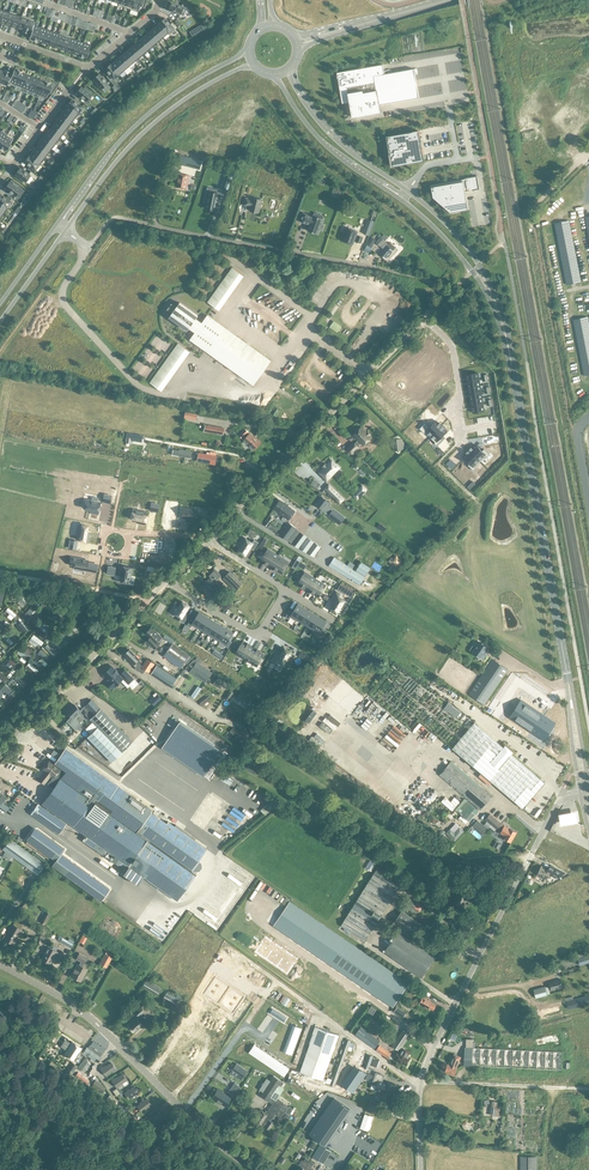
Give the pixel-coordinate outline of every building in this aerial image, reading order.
[(124,7),(131,10),(134,0),(127,0),(124,7)] [(147,1),(143,0),(134,0),(131,10),(138,12),(140,6),(144,8),(147,1)] [(180,14),(183,6),(171,2),(170,3),(169,3),(167,8),(168,8),(168,10),(172,11),(172,12),(175,13),(175,12),(180,14)] [(10,11),(9,13),(3,11),(0,19),(0,22),(5,24),(10,11)] [(11,26),(16,13),(10,11),(5,24),(11,26)] [(16,13),(11,26),(17,28),(22,15),(21,17),(16,15),(16,13)] [(22,15),(17,28),(23,30),(23,31),(28,17),(22,15)] [(28,17),(23,31),(28,32),(30,32),(35,19),(28,17)] [(178,27),(173,22),(170,24),(169,23),(167,20),(165,18),(159,22),(169,34),(178,27)] [(169,34),(159,22),(160,23),(155,27),(164,37),(168,33),(169,34)] [(36,41),(41,28),(34,26),(30,38),(32,38),(32,39),(36,41)] [(164,37),(155,27),(150,31),(159,41),(164,37)] [(43,42),(47,30),(41,28),(36,41),(37,41),(37,40),(43,42)] [(47,30),(43,42),(49,44),(53,32),(47,30)] [(159,41),(150,31),(145,35),(154,46),(159,41)] [(53,32),(49,44),(55,46),(60,32),(59,32),(59,34),(53,32)] [(60,32),(55,46),(61,48),(66,34),(60,32)] [(66,34),(61,48),(67,51),(72,36),(66,34)] [(154,46),(145,35),(140,40),(149,50),(154,46)] [(72,36),(67,51),(73,53),(77,41),(72,39),(72,37),(72,36)] [(149,50),(140,40),(135,44),(144,54),(149,50)] [(77,41),(73,53),(79,55),(79,56),(83,43),(77,41)] [(83,43),(79,56),(83,57),(83,56),(86,57),(86,55),(87,56),(89,50),(88,50),(90,45),(83,43)] [(144,54),(135,44),(130,48),(139,58),(144,54)] [(139,58),(130,48),(125,52),(134,62),(139,58)] [(134,62),(125,52),(120,56),(129,67),(134,62)] [(129,67),(120,56),(115,60),(124,71),(129,67)] [(124,71),(115,60),(111,64),(110,64),(119,75),(124,71)] [(119,75),(110,64),(105,68),(107,71),(109,74),(106,76),(111,82),(114,79),(118,75),(119,75)] [(373,66),(337,72),(342,103),(350,102),(352,117),(367,114),(381,112),(380,105),(382,104),(419,98),(417,86),(416,80),(414,69),(385,74),(384,70),(383,64),(373,66)] [(0,83),(0,84),(6,86),(11,73),(9,73),(10,72),(5,70),(0,83)] [(10,82),(16,84),(21,72),(17,70),(17,71),(15,70),(13,73),(10,82)] [(22,87),(27,75),(21,72),(22,72),(21,72),(16,84),(22,87)] [(105,80),(103,78),(99,73),(98,74),(94,78),(93,78),(95,81),(94,82),(98,86),(99,85),(101,88),(107,83),(105,80)] [(28,89),(33,77),(27,75),(22,87),(28,89)] [(34,91),(39,80),(33,77),(28,89),(34,91)] [(39,96),(45,81),(45,82),(39,80),(34,91),(40,94),(39,96)] [(45,81),(39,96),(46,98),(48,92),(49,92),(52,87),(51,86),(51,85),(49,84),(49,83),(45,81)] [(84,89),(81,87),(80,87),(77,92),(76,93),(81,96),(81,97),(83,99),(83,98),(86,101),(91,94),(88,92),(89,91),(85,88),(84,89)] [(577,99),(588,113),(581,119),(585,124),(588,121),(588,89),(577,99)] [(74,101),(72,99),(68,104),(79,113),(79,112),(82,107),(77,103),(75,101),(74,101)] [(75,118),(79,113),(68,104),(67,105),(68,105),(64,110),(75,118)] [(71,123),(75,118),(64,110),(60,115),(71,123)] [(71,123),(60,115),(56,120),(67,128),(71,123)] [(67,128),(56,120),(53,125),(63,134),(67,128)] [(63,134),(53,125),(49,131),(59,139),(63,134)] [(423,154),(422,148),(421,143),(419,131),(419,130),(386,136),(392,166),(409,163),(410,163),(424,160),(423,154)] [(59,139),(49,131),(45,136),(55,144),(59,139)] [(0,145),(0,148),(3,149),(5,150),(6,148),(7,149),(10,144),(9,143),(13,137),(7,134),(0,145)] [(55,144),(45,136),(41,141),(52,149),(55,144)] [(52,149),(41,141),(37,146),(48,154),(52,149)] [(48,154),(37,146),(33,151),(44,159),(48,154)] [(44,159),(33,151),(29,156),(40,165),(44,159)] [(178,164),(200,170),(202,161),(180,155),(178,164)] [(40,165),(29,156),(24,161),(27,163),(27,164),(30,166),(30,165),(35,170),(39,164),(40,165)] [(27,173),(25,171),(24,171),(20,168),(19,168),(16,173),(15,174),(18,176),(17,177),(22,180),(22,179),(25,181),(30,175),(36,180),(38,176),(31,171),(28,174),(27,173)] [(234,174),(226,171),(220,188),(228,191),(234,174)] [(189,176),(179,174),(176,187),(187,189),(189,176)] [(238,176),(236,182),(254,187),(256,181),(238,176)] [(468,209),(465,191),(468,191),(480,189),(477,176),(466,178),(460,180),(430,186),(432,196),(433,196),(433,197),(451,212),(452,212),(452,214),(460,212),(460,211),(468,209)] [(17,187),(18,186),(13,183),(12,184),(9,182),(9,183),(9,182),(5,187),(5,188),(10,191),(9,192),(12,194),(12,193),(15,195),(20,189),(17,187)] [(216,210),(219,194),(209,192),(205,208),(210,209),(210,210),(212,210),(216,210)] [(6,198),(4,196),(3,196),(0,194),(0,195),(0,202),(8,208),(8,207),(11,202),(6,198)] [(253,199),(247,198),(245,205),(251,206),(250,210),(259,212),(262,200),(253,198),(253,199)] [(0,202),(0,210),(4,213),(8,208),(0,202)] [(313,215),(313,216),(304,213),(301,221),(310,225),(308,230),(318,234),(320,229),(322,230),(324,225),(321,224),(323,219),(313,215)] [(363,233),(369,235),(375,222),(368,219),(363,233)] [(569,220),(554,223),(566,285),(581,282),(569,220)] [(346,234),(343,241),(352,244),(354,241),(355,241),(356,242),(361,243),(363,237),(358,235),(357,235),(356,234),(357,231),(347,228),(345,233),(346,234)] [(372,237),(367,245),(372,248),(376,240),(372,237)] [(396,248),(390,242),(389,244),(381,237),(376,242),(384,249),(380,253),(386,259),(393,251),(396,248)] [(123,281),(122,289),(128,290),(128,288),(135,289),(137,277),(130,276),(129,282),(123,281)] [(186,348),(185,353),(205,356),(206,352),(208,343),(207,343),(209,334),(210,334),(212,325),(211,325),(212,320),(207,319),(208,315),(211,316),(212,311),(213,311),(214,302),(215,302),(214,302),(215,293),(216,294),(218,284),(217,284),(218,280),(198,276),(197,281),(196,280),(195,290),(194,298),(193,298),(191,307),(192,307),(191,312),(195,313),(194,317),(192,316),(191,321),(190,321),(188,330),(189,330),(187,339),(185,348),(186,348)] [(137,277),(135,289),(142,291),(141,293),(147,294),(149,286),(143,285),(145,279),(137,277)] [(309,294),(314,299),(325,289),(320,284),(322,282),(319,279),(313,285),(316,288),(309,294)] [(259,296),(266,287),(260,283),(254,292),(259,296)] [(325,289),(314,299),(314,300),(317,297),(321,302),(329,293),(325,289)] [(326,306),(336,296),(335,296),(334,297),(329,293),(321,302),(326,306)] [(336,296),(326,306),(331,311),(335,307),(338,309),(343,304),(336,296)] [(398,302),(388,312),(396,320),(402,314),(404,317),(409,312),(406,309),(398,302)] [(59,303),(57,315),(65,317),(67,305),(59,303)] [(67,305),(65,317),(72,318),(73,311),(77,312),(78,304),(74,303),(74,306),(67,305)] [(86,304),(84,312),(88,313),(87,320),(93,321),(96,309),(89,308),(90,305),(86,304)] [(130,305),(129,309),(132,310),(131,316),(143,319),(144,312),(137,310),(138,307),(130,305)] [(290,305),(285,311),(292,317),(297,312),(294,309),(290,305)] [(344,324),(354,314),(346,306),(341,312),(343,314),(339,319),(344,324)] [(96,309),(93,321),(94,321),(100,322),(102,310),(96,309)] [(102,310),(100,322),(106,323),(106,324),(108,311),(102,310)] [(108,311),(106,324),(113,325),(115,318),(118,318),(120,311),(116,310),(115,313),(108,311)] [(281,315),(280,316),(287,322),(292,317),(285,311),(281,315)] [(297,312),(292,317),(298,324),(303,318),(299,315),(297,312)] [(349,329),(357,320),(352,316),(354,314),(344,324),(349,329)] [(131,316),(130,323),(142,325),(143,319),(131,316)] [(279,316),(275,321),(282,327),(287,322),(280,316),(279,316)] [(292,317),(287,322),(293,329),(294,328),(298,324),(292,317)] [(573,319),(584,376),(588,375),(588,324),(588,317),(573,319)] [(353,333),(361,325),(357,320),(349,329),(353,333)] [(45,321),(44,325),(47,325),(46,332),(57,334),(59,327),(52,326),(52,322),(45,321)] [(271,325),(270,326),(277,332),(282,327),(275,321),(271,325)] [(343,326),(331,321),(328,327),(340,333),(343,326)] [(287,322),(282,327),(288,333),(293,329),(287,322)] [(130,323),(129,329),(140,331),(142,325),(130,323)] [(355,340),(366,329),(361,325),(353,333),(358,337),(355,340)] [(270,326),(266,330),(272,337),(277,332),(270,326)] [(282,327),(277,332),(284,338),(288,333),(282,327)] [(129,329),(127,335),(139,338),(140,337),(139,337),(140,331),(129,329)] [(371,334),(366,329),(355,340),(361,345),(367,338),(370,341),(375,335),(372,332),(371,334)] [(262,335),(261,335),(267,342),(272,337),(266,330),(262,335)] [(46,332),(44,338),(56,340),(57,334),(46,332)] [(277,332),(272,337),(279,343),(283,339),(284,338),(277,332)] [(123,341),(123,346),(130,347),(131,343),(138,345),(139,338),(127,335),(126,342),(123,341)] [(260,336),(256,340),(262,347),(267,342),(261,335),(260,336)] [(272,337),(267,342),(274,348),(275,347),(279,343),(272,337)] [(44,338),(43,345),(55,347),(56,340),(44,338)] [(252,344),(251,345),(258,352),(262,347),(256,340),(252,344)] [(267,342),(262,347),(269,353),(273,349),(274,348),(267,342)] [(43,345),(42,351),(54,353),(55,347),(43,345)] [(250,346),(246,351),(253,357),(258,352),(251,345),(250,346)] [(262,347),(258,352),(264,358),(265,357),(269,353),(262,347)] [(342,347),(337,352),(346,362),(351,356),(353,358),(356,355),(351,350),(348,353),(342,347)] [(66,357),(65,364),(69,365),(70,362),(76,363),(78,351),(71,350),(70,357),(66,357)] [(440,355),(438,354),(438,353),(437,354),(433,350),(432,351),(427,355),(428,355),(426,357),(429,359),(435,365),(437,367),(438,366),(443,361),(442,361),(443,360),(440,356),(440,355)] [(42,351),(41,358),(53,360),(52,360),(54,353),(42,351)] [(78,351),(76,363),(83,365),(85,353),(79,352),(79,351),(78,351)] [(258,352),(253,357),(259,363),(263,359),(264,358),(258,352)] [(341,367),(346,362),(337,352),(331,358),(337,364),(334,367),(340,372),(343,369),(341,367)] [(85,353),(83,365),(89,366),(91,354),(85,353)] [(91,354),(89,366),(95,367),(97,355),(91,354)] [(97,355),(95,367),(102,368),(104,356),(97,355)] [(104,356),(102,368),(108,369),(108,372),(112,373),(113,365),(109,365),(111,357),(104,356)] [(37,364),(36,368),(43,369),(44,366),(51,367),(53,360),(41,358),(39,364),(37,364)] [(140,371),(139,378),(143,379),(143,376),(150,378),(152,366),(145,364),(144,371),(140,371)] [(152,366),(150,378),(157,379),(157,382),(161,383),(162,375),(159,374),(160,367),(152,366)] [(323,367),(317,372),(327,381),(332,376),(334,378),(337,375),(331,370),(329,372),(323,367)] [(166,376),(165,383),(169,384),(170,381),(176,382),(178,370),(171,369),(170,376),(166,376)] [(178,370),(176,382),(182,384),(185,372),(179,371),(179,370),(178,370)] [(185,372),(182,384),(189,385),(191,373),(185,372)] [(321,387),(327,381),(317,372),(312,378),(318,384),(315,386),(321,392),(324,389),(321,387)] [(191,373),(189,385),(195,386),(197,374),(191,373)] [(467,381),(479,379),(478,373),(466,375),(467,381)] [(197,374),(195,386),(202,387),(201,390),(205,391),(207,383),(203,383),(204,375),(197,374)] [(479,379),(467,381),(468,388),(480,385),(479,379)] [(443,390),(448,384),(443,380),(438,385),(443,390)] [(469,394),(475,393),(477,392),(481,392),(480,385),(468,388),(469,394)] [(304,387),(298,392),(308,401),(313,396),(315,398),(318,395),(312,390),(310,392),(304,387)] [(269,404),(272,391),(264,390),(263,398),(259,397),(257,405),(262,406),(262,403),(269,404)] [(272,391),(269,404),(277,406),(276,408),(280,409),(282,402),(278,401),(280,393),(272,391)] [(303,407),(308,401),(298,392),(293,398),(299,404),(296,406),(302,412),(305,409),(303,407)] [(478,399),(482,398),(481,392),(477,392),(475,393),(469,394),(470,399),(471,400),(478,399)] [(483,404),(482,398),(478,399),(471,400),(471,403),(472,406),(483,404)] [(472,406),(472,407),(473,413),(485,410),(483,404),(472,406)] [(425,432),(430,437),(441,426),(436,421),(429,428),(427,426),(422,431),(424,433),(425,432)] [(205,430),(224,434),(225,428),(206,425),(205,430)] [(441,426),(430,437),(435,442),(434,443),(437,445),(442,440),(440,438),(447,431),(441,426)] [(353,442),(347,448),(353,454),(359,448),(358,446),(361,443),(364,446),(372,437),(362,427),(353,436),(358,440),(355,444),(353,442)] [(244,440),(243,440),(253,450),(260,442),(250,433),(250,434),(249,433),(249,432),(245,429),(239,435),(243,439),(244,440)] [(126,439),(131,440),(142,442),(143,436),(127,433),(126,439)] [(469,450),(481,462),(486,456),(487,457),(489,454),(484,449),(482,451),(475,444),(469,450)] [(190,458),(192,451),(179,450),(178,456),(190,458)] [(481,462),(469,450),(463,457),(470,463),(468,465),(474,471),(476,468),(475,467),(481,462)] [(199,453),(197,461),(204,462),(204,460),(215,462),(216,456),(216,453),(211,452),(210,455),(199,453)] [(319,472),(327,480),(340,468),(332,460),(319,472)] [(467,487),(470,490),(476,484),(473,481),(467,487)] [(329,484),(325,488),(339,503),(344,499),(329,484)] [(322,497),(316,505),(321,509),(328,515),(328,516),(338,524),(343,516),(329,506),(331,504),(329,502),(322,497)] [(100,502),(85,499),(84,508),(92,510),(92,513),(98,514),(100,502)] [(281,500),(274,509),(284,516),(282,518),(282,519),(285,521),(287,521),(288,519),(289,520),(292,515),(295,511),(291,508),(281,500)] [(158,504),(151,503),(150,510),(157,511),(158,504)] [(194,519),(196,510),(182,507),(180,517),(185,517),(184,520),(191,521),(191,519),(194,519)] [(147,512),(132,509),(130,521),(136,522),(137,519),(145,521),(147,512)] [(271,516),(264,525),(267,526),(273,518),(271,516)] [(443,521),(434,529),(438,533),(446,525),(443,521)] [(289,523),(280,535),(287,540),(296,528),(289,523)] [(88,526),(80,524),(76,539),(88,541),(89,535),(86,535),(88,526)] [(278,529),(271,524),(268,528),(276,533),(278,529)] [(301,532),(292,543),(299,549),(300,547),(307,553),(307,552),(312,555),(314,557),(321,547),(319,546),(301,532)] [(243,546),(239,552),(245,556),(250,549),(254,551),(258,544),(254,541),(253,544),(244,538),(240,545),(243,546)] [(69,548),(76,549),(77,542),(70,540),(69,548)] [(162,542),(152,541),(151,544),(145,543),(144,552),(157,553),(158,548),(161,549),(162,542)] [(268,551),(261,561),(265,564),(264,565),(267,567),(268,566),(271,568),(278,557),(268,551)] [(96,572),(97,564),(91,563),(87,563),(88,560),(71,557),(70,564),(75,565),(74,568),(89,571),(96,572)] [(278,557),(271,568),(274,570),(273,571),(276,573),(277,572),(281,575),(288,564),(278,557)] [(334,557),(329,565),(360,585),(365,577),(334,557)] [(229,568),(236,562),(233,558),(226,564),(229,568)] [(296,569),(300,562),(297,559),(292,567),(296,569)] [(250,567),(260,572),(264,566),(254,560),(250,567)] [(115,567),(113,575),(128,578),(129,575),(134,576),(135,569),(118,566),(118,568),(115,567)] [(218,572),(214,568),(206,576),(208,578),(200,585),(212,597),(221,588),(216,582),(222,576),(218,572)] [(230,571),(223,578),(236,591),(237,590),(242,594),(247,589),(243,584),(238,579),(230,571)] [(304,575),(297,585),(301,588),(301,589),(304,591),(304,590),(307,592),(315,581),(304,575)] [(252,586),(260,593),(266,586),(258,579),(252,586)] [(315,581),(307,592),(311,594),(310,595),(313,597),(314,596),(318,599),(325,588),(315,581)] [(346,590),(351,594),(353,595),(354,593),(341,585),(338,590),(343,594),(346,590)] [(18,591),(12,599),(14,601),(24,608),(26,605),(25,604),(28,600),(18,591)] [(276,591),(272,597),(280,602),(284,596),(276,591)] [(371,597),(376,601),(381,595),(378,593),(377,594),(374,592),(371,597)] [(333,604),(329,611),(338,616),(342,610),(339,609),(343,603),(337,599),(339,597),(335,594),(330,601),(333,604)] [(343,606),(347,608),(353,599),(345,595),(341,601),(345,603),(343,606)] [(53,601),(41,597),(40,602),(42,603),(40,607),(48,610),(51,606),(53,601)] [(218,605),(221,608),(227,602),(223,599),(218,605)] [(256,613),(259,615),(265,606),(255,599),(251,606),(258,611),(256,613)] [(177,605),(173,611),(181,616),(179,619),(183,622),(188,614),(185,612),(189,605),(183,601),(179,606),(177,605)] [(83,604),(81,609),(90,612),(89,614),(95,615),(96,611),(98,612),(99,608),(83,604)] [(35,609),(32,606),(23,616),(26,619),(35,609)] [(291,614),(290,616),(296,620),(302,610),(303,609),(297,606),(291,614)] [(6,611),(12,616),(14,617),(16,615),(12,611),(8,608),(6,611)] [(302,610),(296,620),(297,619),(301,622),(307,613),(302,610)] [(56,611),(54,615),(62,621),(65,617),(56,611)] [(178,634),(168,627),(168,624),(164,621),(163,622),(147,612),(144,616),(156,624),(161,624),(161,628),(166,631),(165,638),(169,640),(170,639),(175,639),(175,643),(184,643),(188,637),(183,634),(178,634)] [(193,621),(192,622),(198,626),(204,616),(204,617),(205,616),(199,612),(193,621)] [(73,617),(70,621),(78,628),(79,627),(80,627),(82,625),(84,622),(86,620),(77,613),(76,615),(75,615),(73,617)] [(307,613),(301,622),(307,626),(313,617),(307,613)] [(204,616),(198,626),(199,625),(203,629),(209,620),(204,617),(204,616)] [(313,617),(307,626),(312,629),(312,630),(318,620),(313,617)] [(23,629),(25,631),(26,632),(29,629),(23,621),(22,621),(20,618),(17,621),(19,624),(17,626),(21,631),(23,629)] [(312,629),(311,630),(317,634),(319,632),(324,623),(318,619),(318,620),(312,630),(312,629)] [(209,620),(203,629),(209,632),(215,623),(209,620)] [(44,623),(42,626),(51,634),(54,631),(44,623)] [(215,623),(209,632),(214,636),(220,627),(215,623)] [(59,636),(62,640),(66,635),(69,637),(72,633),(65,627),(61,632),(62,633),(59,636)] [(146,641),(148,642),(147,643),(154,649),(161,643),(159,641),(162,637),(152,627),(145,634),(149,638),(146,641)] [(220,627),(214,636),(219,639),(225,630),(220,627)] [(219,639),(219,640),(225,644),(226,642),(231,633),(225,629),(225,630),(219,639)] [(277,630),(273,637),(282,642),(286,636),(277,630)] [(16,640),(11,635),(8,633),(6,635),(4,638),(11,645),(16,640)] [(33,634),(31,637),(39,643),(41,641),(33,634)] [(251,644),(259,649),(263,642),(255,637),(251,644)] [(477,647),(473,653),(483,659),(490,649),(478,641),(475,646),(477,647)] [(241,642),(234,653),(244,660),(251,649),(248,647),(249,646),(246,644),(245,645),(241,642)] [(173,643),(163,656),(181,669),(190,656),(173,643)] [(48,644),(45,647),(54,655),(57,653),(48,644)] [(18,649),(16,652),(25,660),(28,656),(18,649)] [(251,649),(244,660),(255,667),(262,656),(258,653),(258,652),(255,650),(255,651),(251,649)] [(274,653),(269,661),(273,663),(274,661),(280,665),(284,659),(286,660),(290,654),(281,649),(277,655),(274,653)] [(41,650),(37,654),(48,663),(51,660),(41,650)] [(130,650),(124,655),(136,667),(142,662),(130,650)] [(310,656),(302,651),(299,656),(307,661),(310,656)] [(12,659),(11,658),(8,662),(13,666),(12,667),(14,669),(15,667),(16,668),(19,665),(12,659)] [(493,659),(469,694),(484,705),(508,670),(493,659)] [(147,660),(142,668),(149,672),(154,664),(147,660)] [(36,673),(38,671),(30,662),(25,667),(32,674),(35,672),(36,673)] [(212,673),(197,662),(193,668),(191,672),(195,675),(197,671),(208,679),(212,673)] [(157,665),(151,674),(172,687),(177,679),(157,665)] [(130,686),(133,689),(139,684),(125,670),(120,675),(112,667),(104,675),(110,681),(108,684),(112,689),(115,686),(121,681),(123,678),(130,686)] [(0,671),(0,678),(5,683),(8,679),(0,671)] [(18,675),(15,678),(24,687),(27,683),(18,675)] [(218,677),(215,681),(227,689),(230,685),(218,677)] [(255,681),(265,688),(267,685),(257,678),(255,681)] [(178,686),(181,691),(190,686),(187,681),(178,686)] [(145,683),(137,692),(144,697),(152,689),(145,683)] [(5,685),(0,690),(0,697),(6,691),(9,694),(12,691),(5,685)] [(202,688),(198,685),(191,695),(195,698),(202,688)] [(242,691),(237,697),(244,702),(243,703),(247,705),(252,698),(242,691)] [(158,694),(156,692),(153,695),(155,696),(154,698),(158,702),(163,698),(158,694)] [(208,697),(200,703),(202,706),(205,704),(206,705),(209,703),(208,702),(210,700),(208,697)] [(501,702),(495,698),(486,711),(492,715),(501,702)] [(182,704),(194,711),(197,706),(185,699),(182,704)] [(463,703),(468,708),(472,704),(466,699),(463,703)] [(544,741),(556,722),(521,699),(509,717),(544,741)] [(101,709),(92,700),(86,706),(85,706),(83,708),(92,717),(101,709)] [(449,702),(444,708),(457,717),(461,711),(449,702)] [(66,710),(67,711),(66,712),(71,717),(67,721),(75,730),(82,724),(80,722),(83,719),(82,718),(78,714),(81,711),(74,704),(69,709),(68,708),(66,710)] [(176,721),(183,712),(177,707),(170,716),(176,721)] [(133,742),(101,709),(92,717),(90,719),(93,722),(85,729),(90,734),(87,737),(112,762),(133,742)] [(235,713),(234,714),(231,712),(228,716),(235,720),(238,717),(235,715),(236,714),(235,713)] [(216,719),(215,722),(222,725),(224,719),(213,715),(212,717),(216,719)] [(193,732),(197,722),(192,720),(188,730),(193,732)] [(453,748),(522,808),(545,782),(475,722),(453,748)] [(240,728),(233,735),(240,742),(250,734),(244,727),(241,729),(240,728)] [(208,740),(214,732),(210,729),(205,738),(208,740)] [(423,734),(418,739),(420,741),(415,747),(418,749),(428,738),(423,734)] [(54,745),(62,751),(64,748),(56,743),(54,745)] [(419,749),(425,754),(430,748),(424,743),(419,749)] [(48,784),(54,788),(53,788),(42,804),(86,836),(82,840),(93,848),(103,854),(106,850),(114,856),(112,860),(119,865),(121,861),(129,866),(123,874),(138,884),(143,877),(178,901),(198,873),(193,870),(192,869),(206,849),(168,822),(166,823),(151,812),(152,811),(152,810),(124,790),(64,748),(60,754),(54,749),(51,753),(57,758),(54,763),(61,768),(60,769),(53,777),(48,784)] [(46,772),(39,780),(44,783),(50,775),(53,777),(60,769),(50,761),(43,770),(46,772)] [(249,764),(246,768),(254,773),(258,767),(248,761),(247,763),(249,764)] [(451,761),(439,775),(457,790),(480,810),(493,796),(451,761)] [(311,792),(319,797),(324,791),(316,785),(311,792)] [(478,810),(465,799),(460,804),(458,802),(454,808),(469,821),(478,810)] [(173,815),(177,810),(168,803),(164,808),(173,815)] [(65,825),(37,804),(31,813),(59,834),(65,825)] [(174,817),(186,825),(194,814),(182,805),(174,817)] [(568,812),(559,814),(561,825),(570,824),(579,822),(577,811),(568,812)] [(501,824),(490,814),(486,819),(488,821),(491,824),(497,829),(501,824)] [(192,818),(188,826),(197,830),(201,820),(196,818),(196,820),(192,818)] [(489,830),(487,829),(484,826),(478,820),(474,825),(485,834),(489,830)] [(222,837),(207,827),(209,825),(203,821),(196,832),(217,845),(222,837)] [(505,826),(501,833),(506,836),(504,838),(511,842),(517,832),(510,829),(505,826)] [(456,841),(465,832),(460,827),(454,833),(450,829),(447,833),(456,841)] [(52,866),(71,880),(101,901),(109,889),(61,854),(65,849),(39,831),(33,831),(27,840),(56,861),(52,866)] [(46,864),(34,856),(11,839),(3,849),(38,875),(46,864)] [(415,852),(409,847),(405,852),(411,857),(415,852)] [(403,881),(379,866),(351,910),(341,926),(366,941),(385,910),(403,881)] [(542,866),(537,875),(547,880),(548,877),(550,878),(551,875),(552,875),(553,873),(551,872),(551,871),(542,866)] [(411,867),(405,873),(409,878),(415,872),(411,867)] [(446,888),(455,874),(449,870),(440,883),(446,888)] [(104,873),(102,876),(110,882),(112,879),(104,873)] [(412,883),(408,888),(430,902),(434,897),(412,883)] [(458,903),(457,905),(462,907),(463,905),(464,906),(469,896),(470,897),(471,894),(465,891),(462,889),(459,894),(462,895),(458,902),(458,903)] [(414,907),(417,902),(407,896),(404,901),(414,907)] [(283,913),(274,927),(298,943),(320,958),(392,1008),(409,982),(314,917),(291,901),(283,913)] [(402,910),(392,916),(396,923),(406,916),(402,910)] [(47,923),(51,915),(51,914),(46,911),(40,922),(45,925),(47,923)] [(168,915),(166,918),(174,923),(176,920),(168,915)] [(460,920),(452,916),(449,922),(457,926),(460,927),(458,932),(467,936),(470,929),(465,926),(466,925),(459,922),(460,920)] [(17,918),(13,925),(20,929),(24,922),(17,918)] [(401,921),(397,929),(416,939),(420,932),(401,921)] [(20,929),(13,925),(12,924),(7,934),(8,935),(5,940),(14,944),(22,930),(20,929)] [(44,939),(48,933),(43,931),(40,937),(44,939)] [(399,932),(385,952),(422,978),(436,957),(399,932)] [(430,943),(430,944),(427,948),(434,952),(436,947),(435,946),(438,943),(439,940),(442,936),(436,932),(432,939),(434,940),(432,944),(430,943)] [(62,937),(60,941),(60,942),(71,948),(73,944),(68,941),(62,937)] [(273,964),(283,949),(267,938),(257,953),(273,964)] [(48,947),(41,960),(50,965),(55,955),(59,957),(58,959),(62,961),(66,953),(62,951),(61,954),(48,947)] [(289,975),(299,959),(283,949),(273,964),(289,975)] [(78,964),(71,976),(81,982),(87,969),(83,967),(88,958),(79,953),(76,959),(81,962),(79,965),(78,964)] [(112,957),(105,953),(99,964),(106,968),(112,957)] [(578,959),(580,965),(588,962),(588,955),(578,959)] [(203,994),(218,1004),(230,986),(215,976),(203,994)] [(147,979),(143,987),(157,995),(162,988),(147,979)] [(560,979),(549,982),(552,991),(563,988),(560,979)] [(414,983),(411,986),(422,994),(424,990),(414,983)] [(232,1014),(244,997),(230,986),(218,1004),(232,1014)] [(545,987),(534,990),(536,998),(547,995),(545,987)] [(352,988),(350,991),(362,999),(364,996),(352,988)] [(167,992),(163,999),(175,1006),(181,996),(178,994),(176,997),(167,992)] [(566,999),(569,1009),(588,1004),(588,996),(574,1000),(573,997),(566,999)] [(139,997),(135,1000),(141,1007),(145,1003),(139,997)] [(422,997),(419,1004),(424,1007),(429,1009),(429,1008),(433,1010),(436,1005),(432,1003),(433,1002),(422,997)] [(529,1003),(523,1005),(525,1014),(531,1013),(529,1003)] [(556,1003),(534,1008),(535,1016),(558,1010),(556,1003)] [(377,1009),(372,1005),(367,1011),(373,1015),(377,1009)] [(133,1010),(130,1013),(132,1016),(134,1017),(137,1015),(138,1017),(145,1012),(140,1007),(134,1012),(133,1010)] [(406,1013),(397,1007),(394,1011),(403,1017),(406,1013)] [(383,1031),(386,1028),(370,1018),(368,1021),(383,1031)] [(137,1019),(130,1026),(135,1031),(142,1025),(141,1023),(143,1021),(141,1019),(139,1021),(137,1019)] [(389,1034),(397,1022),(392,1019),(384,1032),(389,1034)] [(317,1027),(301,1072),(324,1080),(340,1035),(317,1027)] [(361,1027),(355,1035),(375,1049),(380,1041),(361,1027)] [(566,1028),(560,1030),(563,1040),(569,1038),(566,1028)] [(403,1031),(395,1042),(392,1046),(392,1047),(399,1051),(410,1036),(403,1031)] [(557,1033),(533,1037),(534,1046),(558,1041),(557,1033)] [(95,1040),(101,1044),(104,1040),(98,1035),(95,1040)] [(48,1045),(50,1048),(58,1040),(56,1038),(48,1045)] [(80,1054),(82,1051),(80,1050),(82,1047),(72,1041),(70,1042),(65,1039),(60,1046),(66,1050),(63,1054),(74,1060),(78,1062),(83,1055),(80,1054)] [(347,1039),(331,1085),(335,1086),(351,1041),(347,1039)] [(254,1054),(259,1047),(255,1044),(250,1051),(254,1054)] [(100,1056),(102,1053),(90,1045),(88,1048),(87,1047),(83,1052),(98,1062),(101,1057),(100,1056)] [(380,1045),(376,1050),(384,1056),(388,1051),(380,1045)] [(258,1056),(262,1050),(259,1047),(254,1054),(258,1056)] [(473,1048),(465,1047),(464,1065),(472,1066),(473,1048)] [(405,1057),(407,1059),(409,1055),(408,1055),(410,1052),(404,1049),(401,1055),(405,1057)] [(262,1059),(266,1052),(262,1050),(258,1056),(262,1059)] [(186,1059),(178,1051),(165,1064),(173,1071),(180,1064),(182,1067),(185,1064),(183,1061),(186,1059)] [(266,1062),(270,1055),(266,1052),(262,1059),(266,1062)] [(405,1057),(401,1055),(397,1053),(395,1056),(398,1058),(397,1061),(402,1064),(402,1063),(406,1065),(409,1059),(407,1059),(405,1057)] [(454,1054),(450,1065),(457,1068),(461,1057),(454,1054)] [(269,1065),(274,1058),(270,1055),(266,1062),(269,1065)] [(369,1055),(364,1068),(369,1069),(373,1056),(369,1055)] [(273,1067),(278,1060),(274,1058),(269,1065),(273,1067)] [(89,1063),(86,1061),(84,1059),(78,1068),(84,1072),(91,1064),(89,1063)] [(373,1059),(371,1065),(377,1067),(379,1061),(373,1059)] [(277,1070),(282,1063),(278,1060),(273,1067),(277,1070)] [(69,1079),(78,1066),(71,1062),(62,1075),(69,1079)] [(103,1066),(100,1068),(106,1075),(115,1068),(111,1062),(104,1068),(103,1066)] [(246,1070),(236,1063),(232,1069),(242,1076),(246,1070)] [(281,1073),(286,1066),(282,1063),(277,1070),(281,1073)] [(356,1065),(342,1085),(353,1092),(367,1073),(356,1065)] [(457,1068),(450,1065),(448,1065),(445,1072),(457,1076),(458,1073),(456,1072),(457,1068)] [(285,1076),(290,1069),(286,1066),(281,1073),(285,1076)] [(78,1072),(75,1075),(87,1084),(89,1080),(78,1072)] [(391,1100),(397,1085),(387,1082),(387,1083),(382,1081),(384,1075),(376,1072),(371,1088),(383,1092),(382,1097),(391,1100)] [(114,1078),(111,1079),(117,1087),(126,1080),(122,1074),(115,1079),(114,1078)] [(270,1102),(272,1098),(283,1082),(274,1075),(260,1095),(270,1102)] [(96,1080),(91,1086),(102,1094),(106,1088),(103,1086),(103,1085),(96,1080)] [(240,1087),(234,1083),(230,1089),(236,1093),(240,1087)] [(127,1090),(124,1093),(129,1100),(139,1092),(134,1085),(129,1089),(127,1090)] [(321,1097),(316,1094),(317,1092),(302,1085),(300,1088),(313,1093),(311,1098),(319,1102),(321,1097)] [(116,1096),(121,1092),(118,1087),(113,1091),(116,1096)] [(217,1088),(212,1097),(225,1106),(231,1097),(217,1088)] [(351,1109),(334,1097),(309,1134),(326,1145),(351,1109)] [(140,1103),(137,1106),(141,1112),(152,1105),(147,1098),(142,1102),(141,1101),(139,1103),(140,1103)] [(275,1100),(272,1098),(270,1102),(272,1103),(265,1113),(262,1111),(256,1121),(270,1130),(270,1129),(274,1123),(270,1121),(272,1118),(273,1119),(276,1114),(285,1120),(287,1118),(291,1121),(294,1117),(289,1114),(292,1108),(289,1106),(289,1107),(283,1103),(279,1108),(280,1106),(279,1105),(280,1104),(274,1100),(275,1100)] [(493,1101),(491,1114),(494,1114),(494,1116),(500,1117),(502,1108),(497,1107),(497,1102),(493,1101)] [(152,1115),(149,1118),(155,1126),(165,1118),(160,1111),(155,1115),(154,1115),(152,1116),(152,1115)] [(375,1113),(373,1120),(377,1121),(374,1128),(381,1130),(382,1127),(390,1130),(393,1121),(388,1119),(389,1117),(383,1116),(383,1117),(378,1116),(379,1114),(375,1113)] [(365,1114),(360,1128),(368,1130),(373,1117),(365,1114)] [(370,1140),(358,1133),(354,1139),(366,1146),(370,1140)] [(366,1146),(354,1139),(350,1145),(363,1153),(366,1146)] [(332,1151),(320,1144),(312,1157),(324,1164),(332,1151)] [(330,1162),(334,1164),(339,1156),(335,1154),(330,1162)] [(521,1157),(521,1169),(537,1169),(537,1157),(521,1157)] [(299,1169),(310,1169),(314,1163),(306,1158),(304,1161),(302,1160),(299,1166),(301,1167),(299,1169)]
